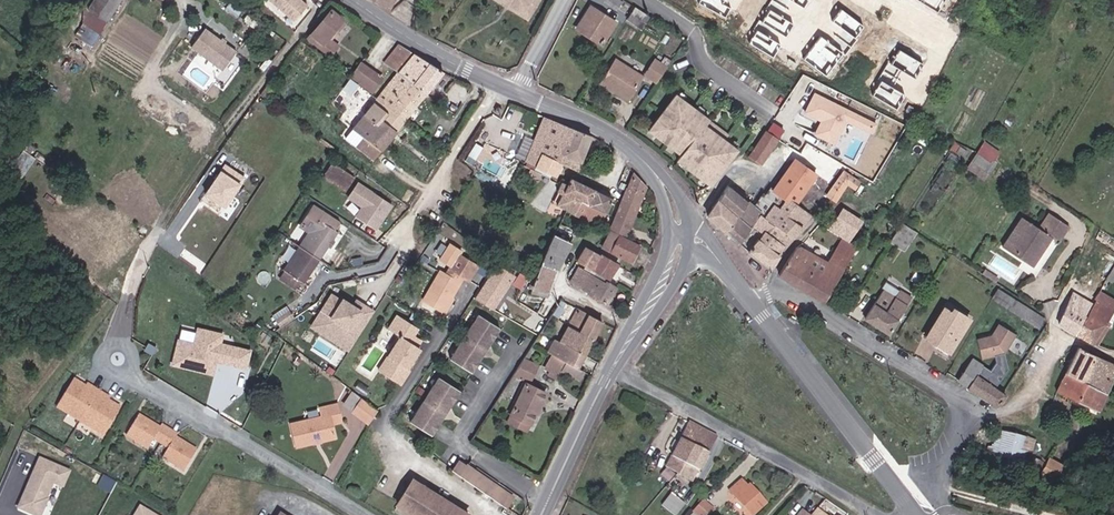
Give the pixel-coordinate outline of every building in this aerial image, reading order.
[(109,32),(119,0),(93,0),(85,24),(109,32)] [(298,0),(269,0),(290,19),(304,5),(298,0)] [(385,12),(390,0),(367,0),(385,12)] [(516,12),(496,0),(489,0),(521,20),(533,0),(523,0),(516,12)] [(516,12),(523,0),(496,0),(516,12)] [(620,5),(613,0),(593,0),(615,14),(620,5)] [(319,41),(322,37),(336,19),(325,9),(303,37),(325,54),(329,49),(319,41)] [(585,39),(599,47),(613,27),(589,13),(574,36),(584,41),(585,39)] [(625,24),(636,32),(643,21),(632,13),(625,24)] [(81,36),(105,44),(109,32),(85,24),(81,36)] [(646,30),(650,33),(654,28),(649,25),(646,30)] [(225,70),(239,51),(207,28),(193,46),(225,70)] [(329,49),(332,45),(322,37),(319,41),(329,49)] [(391,61),(403,70),(417,51),(404,43),(391,61)] [(403,70),(432,92),(449,69),(431,59),(417,51),(403,70)] [(371,89),(381,75),(364,62),(354,75),(371,89)] [(625,108),(641,84),(611,65),(595,89),(625,108)] [(643,80),(655,88),(664,74),(652,67),(643,80)] [(410,119),(432,92),(403,70),(382,98),(410,119)] [(371,89),(374,91),(383,78),(381,75),(371,89)] [(806,113),(821,119),(815,135),(838,143),(847,120),(875,131),(880,118),(814,92),(806,113)] [(352,137),(379,159),(410,119),(382,98),(370,113),(359,127),(352,137)] [(346,117),(359,127),(370,113),(358,102),(346,117)] [(702,130),(706,124),(671,102),(649,137),(684,159),(680,165),(715,188),(737,153),(702,130)] [(544,152),(567,160),(581,125),(551,114),(536,144),(545,150),(544,152)] [(778,141),(779,142),(786,132),(773,124),(766,134),(778,141)] [(868,141),(872,132),(854,124),(850,134),(868,141)] [(567,160),(583,166),(597,131),(581,125),(567,160)] [(749,159),(761,166),(778,141),(766,134),(765,133),(749,159)] [(986,139),(968,167),(985,179),(1003,150),(986,139)] [(562,173),(567,160),(544,152),(539,164),(562,173)] [(357,177),(361,172),(340,157),(336,162),(344,168),(345,165),(348,167),(346,170),(357,177)] [(351,185),(357,177),(346,170),(348,167),(345,165),(344,168),(336,162),(330,170),(351,185)] [(760,234),(771,242),(795,210),(800,213),(820,179),(794,163),(770,200),(765,196),(752,211),(760,218),(767,224),(760,234)] [(617,221),(633,229),(655,181),(641,165),(617,221)] [(858,190),(864,180),(842,168),(826,196),(837,202),(848,184),(858,190)] [(588,197),(594,199),(599,185),(575,176),(573,182),(568,180),(564,192),(570,195),(564,213),(573,217),(577,207),(583,210),(588,197)] [(361,206),(356,215),(378,229),(396,202),(359,180),(348,198),(361,206)] [(594,199),(609,205),(616,191),(599,185),(594,199)] [(726,237),(747,206),(727,188),(708,219),(726,237)] [(583,210),(603,218),(609,205),(594,199),(588,197),(583,210)] [(344,229),(341,226),(345,219),(319,202),(308,218),(318,225),(315,229),(285,274),(301,284),(306,277),(309,279),(344,229)] [(726,237),(739,248),(760,218),(752,211),(747,206),(726,237)] [(598,227),(603,218),(583,210),(577,207),(573,217),(598,227)] [(771,242),(787,254),(812,221),(800,213),(795,210),(771,242)] [(1038,241),(1046,246),(1055,231),(1034,217),(1024,232),(1015,226),(997,257),(1019,270),(1038,241)] [(315,229),(318,225),(308,218),(305,222),(315,229)] [(989,251),(997,257),(1015,226),(1007,221),(989,251)] [(554,285),(562,264),(574,235),(558,228),(541,274),(540,277),(542,278),(554,285)] [(618,245),(636,255),(644,240),(625,230),(618,245)] [(885,249),(899,258),(911,238),(897,230),(885,249)] [(770,276),(787,254),(771,242),(760,234),(746,255),(770,276)] [(586,260),(613,275),(622,258),(596,243),(594,245),(588,242),(582,254),(587,258),(586,260)] [(471,268),(475,271),(484,257),(465,246),(457,260),(471,268)] [(481,290),(498,301),(519,266),(503,256),(481,290)] [(805,301),(821,311),(847,266),(832,257),(824,269),(805,301)] [(778,282),(805,301),(824,269),(821,267),(819,270),(813,266),(810,270),(793,259),(778,282)] [(467,276),(471,268),(457,260),(453,267),(467,276)] [(577,276),(612,297),(621,280),(613,275),(586,260),(577,276)] [(463,282),(467,276),(453,267),(447,264),(443,269),(463,282)] [(430,292),(449,304),(463,282),(443,269),(430,292)] [(540,282),(542,278),(540,277),(541,274),(536,271),(533,280),(540,283),(540,282)] [(552,287),(554,285),(542,278),(540,282),(552,287)] [(337,301),(327,294),(313,316),(322,322),(319,327),(339,341),(344,333),(350,338),(368,311),(359,305),(355,310),(338,299),(337,301)] [(1042,323),(995,294),(989,306),(1034,335),(1042,323)] [(1104,324),(1113,307),(1113,306),(1097,295),(1089,308),(1072,338),(1089,348),(1090,347),(1104,324)] [(862,327),(887,341),(908,307),(897,299),(892,306),(880,298),(862,327)] [(1055,328),(1072,338),(1089,308),(1074,299),(1055,328)] [(600,330),(607,316),(582,302),(574,316),(600,330)] [(489,329),(494,332),(503,319),(483,307),(456,351),(475,363),(485,348),(479,344),(484,337),(489,329)] [(277,323),(291,314),(288,310),(274,319),(277,323)] [(421,339),(416,335),(421,329),(402,314),(393,326),(404,335),(380,364),(387,369),(383,373),(396,384),(408,370),(406,368),(421,349),(416,346),(421,339)] [(565,334),(590,348),(600,330),(574,316),(565,334)] [(925,345),(947,359),(968,326),(952,316),(950,321),(943,316),(925,345)] [(1090,347),(1095,350),(1108,328),(1104,324),(1090,347)] [(173,366),(215,374),(218,362),(249,368),(253,347),(224,342),(226,331),(198,325),(197,330),(181,327),(173,366)] [(484,337),(490,340),(494,332),(489,329),(484,337)] [(1003,359),(1013,340),(996,330),(989,343),(974,348),(981,366),(1003,359)] [(583,362),(590,348),(565,334),(562,332),(554,345),(560,349),(583,362)] [(548,335),(543,345),(550,348),(555,338),(548,335)] [(485,348),(490,340),(484,337),(479,344),(485,348)] [(1113,358),(1113,357),(1113,349),(1107,344),(1100,354),(1113,358)] [(588,364),(583,362),(560,349),(553,362),(557,365),(556,369),(562,373),(567,364),(583,372),(588,364)] [(519,366),(537,375),(544,361),(527,352),(519,366)] [(1065,378),(1082,386),(1095,360),(1078,352),(1065,378)] [(1105,398),(1113,379),(1113,369),(1095,360),(1082,386),(1105,398)] [(383,373),(387,369),(380,364),(377,368),(383,373)] [(966,397),(975,384),(981,373),(971,367),(956,391),(966,397)] [(455,396),(463,383),(443,371),(416,415),(436,427),(445,412),(439,409),(444,402),(449,393),(455,396)] [(111,434),(129,406),(113,397),(116,393),(101,384),(98,387),(83,377),(66,404),(111,434)] [(515,415),(534,424),(551,387),(532,378),(515,415)] [(1056,397),(1097,415),(1105,398),(1082,386),(1065,378),(1056,397)] [(1004,402),(975,384),(966,397),(995,414),(1004,402)] [(352,390),(342,404),(370,423),(380,409),(352,390)] [(444,402),(449,405),(455,396),(449,393),(444,402)] [(302,444),(340,433),(336,420),(334,412),(343,410),(341,400),(325,404),(327,411),(326,411),(325,415),(315,418),(311,416),(296,420),(302,444)] [(439,409),(445,412),(449,405),(444,402),(439,409)] [(336,420),(345,417),(343,410),(334,412),(336,420)] [(185,435),(186,433),(170,423),(168,426),(148,414),(137,431),(145,435),(143,439),(155,446),(162,435),(178,445),(171,457),(185,465),(187,461),(195,465),(205,448),(185,435)] [(700,458),(708,440),(683,428),(673,448),(668,445),(664,452),(669,455),(661,471),(672,477),(675,478),(688,453),(700,458)] [(143,439),(145,435),(137,431),(135,434),(143,439)] [(990,463),(1025,473),(1032,445),(997,437),(990,463)] [(675,478),(687,484),(700,458),(688,453),(675,478)] [(38,514),(43,514),(55,484),(66,488),(73,468),(40,455),(19,508),(38,514)] [(461,465),(472,472),(477,461),(466,455),(461,465)] [(192,469),(195,465),(187,461),(185,465),(192,469)] [(509,493),(514,481),(477,461),(472,472),(509,493)] [(1039,481),(1057,492),(1064,477),(1047,468),(1039,481)] [(419,514),(470,514),(471,512),(456,503),(453,509),(450,508),(447,513),(445,512),(451,500),(435,492),(432,497),(430,496),(426,502),(423,501),(430,489),(414,481),(401,505),(419,514)] [(509,493),(512,495),(518,483),(514,481),(509,493)] [(755,514),(756,514),(771,500),(752,482),(747,488),(740,481),(730,492),(755,514)] [(430,496),(432,497),(435,492),(430,489),(423,501),(426,502),(430,496)] [(686,509),(672,496),(661,509),(667,514),(680,514),(686,509)] [(450,508),(453,509),(456,503),(451,500),(445,512),(447,513),(450,508)] [(713,514),(702,503),(692,514),(712,514),(713,514)] [(140,504),(134,514),(162,514),(140,504)]
